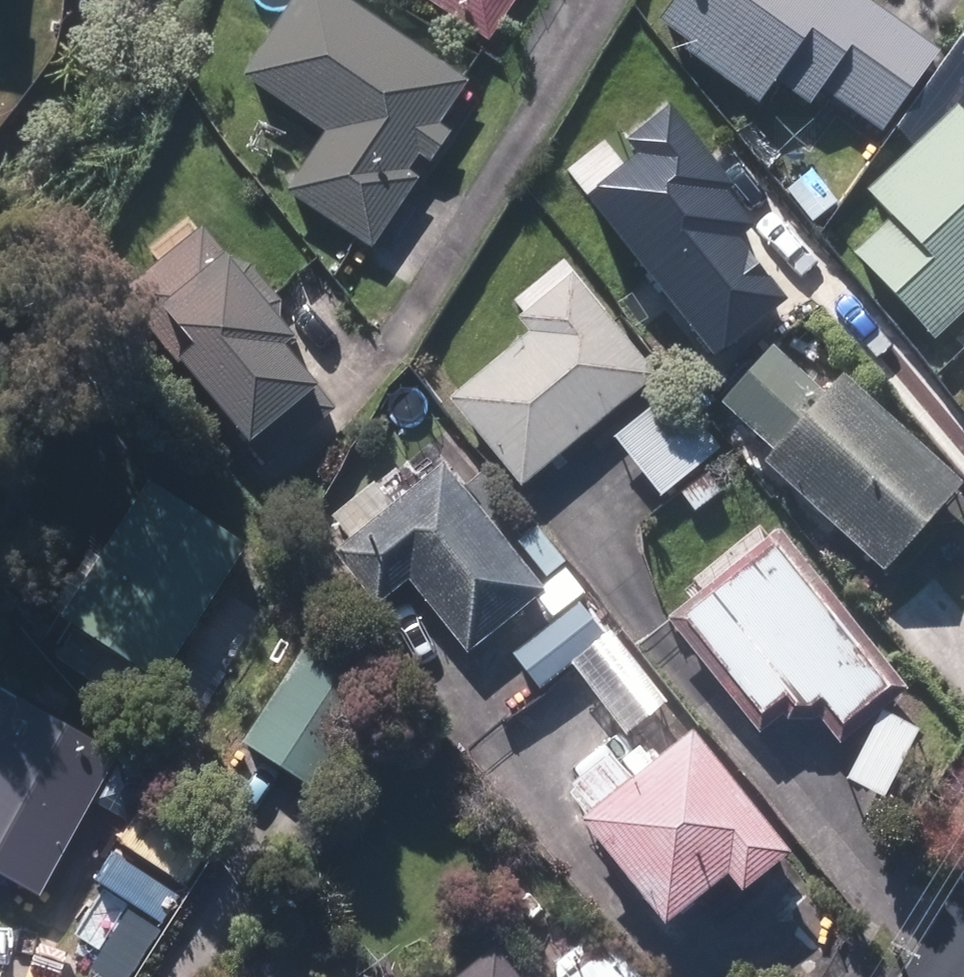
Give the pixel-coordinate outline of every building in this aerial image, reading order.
[(373,254),(419,184),(408,176),(419,160),(431,168),(452,139),(438,130),(466,89),(336,0),(302,0),(245,83),(327,140),(289,197),(373,254)] [(485,47),(517,0),(416,0),(485,47)] [(659,25),(684,42),(675,55),(755,110),(769,89),(801,112),(815,92),(883,139),(944,51),(870,0),(677,0),(659,25)] [(642,153),(591,191),(713,356),(791,298),(744,234),(758,224),(670,105),(629,135),(642,153)] [(956,108),(868,193),(892,219),(852,258),(936,345),(963,318),(963,116),(956,108)] [(122,302),(267,473),(334,416),(283,355),(294,346),(202,237),(122,302)] [(511,320),(527,340),(447,404),(516,489),(655,377),(586,292),(570,272),(511,320)] [(772,451),(761,463),(886,577),(963,492),(963,489),(841,376),(820,398),(764,346),(715,399),(772,451)] [(669,394),(615,441),(662,494),(715,446),(669,394)] [(333,522),(349,542),(334,555),(380,612),(410,588),(461,651),(538,588),(441,468),(430,476),(413,456),(333,522)] [(48,617),(157,689),(245,554),(149,492),(99,568),(85,559),(48,617)] [(767,729),(794,708),(801,716),(817,704),(843,737),(905,688),(863,635),(788,539),(683,622),(758,717),(767,729)] [(574,609),(514,658),(540,691),(601,643),(574,609)] [(309,648),(355,685),(372,663),(326,626),(309,648)] [(616,636),(572,667),(621,736),(665,705),(616,636)] [(242,751),(317,799),(376,709),(302,660),(242,751)] [(38,906),(117,762),(16,706),(0,734),(0,884),(38,906)] [(882,710),(843,780),(885,804),(924,734),(882,710)] [(568,792),(587,816),(574,827),(660,930),(719,881),(734,899),(786,855),(771,837),(685,734),(624,785),(604,762),(568,792)] [(463,976),(513,976),(493,953),(463,976)]
